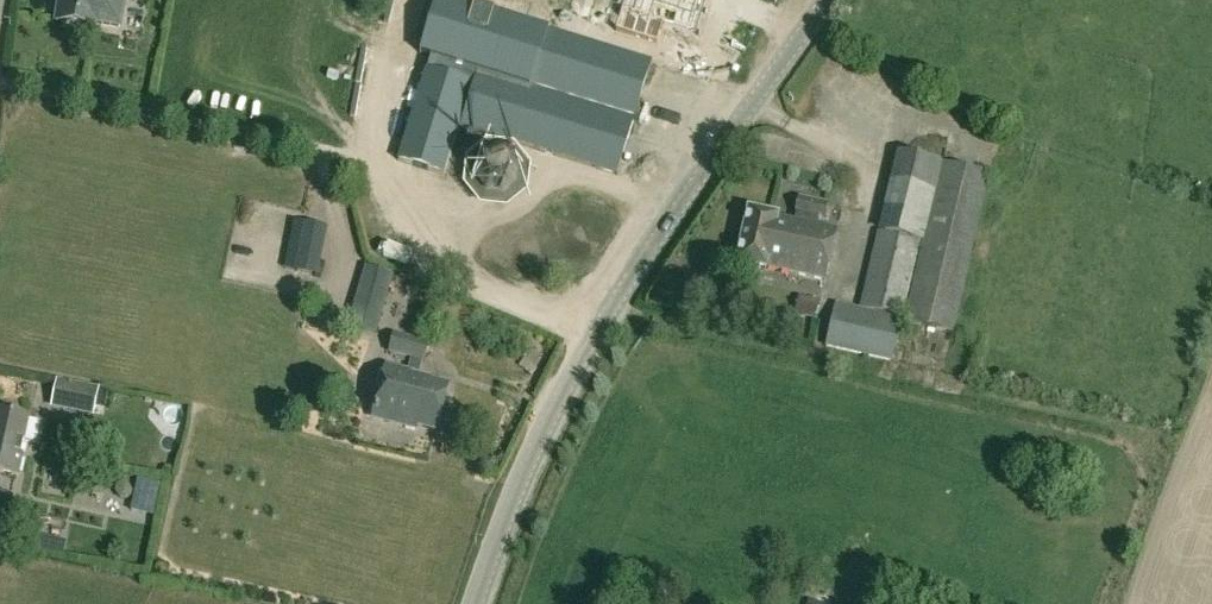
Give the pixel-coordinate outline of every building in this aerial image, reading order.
[(57,21),(94,27),(95,24),(119,28),(124,0),(60,0),(57,21)] [(621,12),(615,32),(658,45),(664,26),(691,35),(702,3),(708,5),(710,0),(637,0),(633,13),(622,10),(621,12)] [(531,91),(515,145),(617,176),(652,62),(549,30),(546,39),(548,40),(532,91),(531,91)] [(474,84),(426,69),(397,161),(445,176),(460,128),(474,84)] [(477,74),(474,84),(460,128),(515,145),(531,91),(477,74)] [(528,167),(513,147),(488,144),(469,160),(466,185),(482,204),(506,207),(526,192),(528,167)] [(860,309),(903,319),(920,243),(922,244),(904,323),(953,334),(991,174),(897,152),(877,232),(860,309)] [(795,216),(794,222),(778,218),(779,217),(748,210),(736,264),(767,271),(768,269),(825,282),(836,232),(815,227),(816,221),(825,223),(829,204),(799,197),(795,216)] [(318,277),(328,227),(304,222),(294,272),(318,277)] [(376,337),(395,276),(367,266),(347,327),(376,337)] [(821,302),(798,297),(794,313),(817,319),(821,302)] [(891,364),(902,319),(835,304),(825,350),(891,364)] [(429,344),(394,334),(390,354),(411,360),(424,364),(429,344)] [(386,367),(373,419),(416,430),(417,427),(437,433),(449,386),(430,381),(430,379),(421,376),(424,364),(411,360),(408,373),(386,367)] [(93,416),(99,389),(56,380),(50,408),(93,416)] [(18,478),(23,454),(22,454),(25,443),(37,445),(42,423),(29,421),(30,420),(0,413),(0,474),(18,478)] [(11,517),(15,496),(0,493),(0,515),(11,517)] [(47,538),(44,551),(63,555),(66,542),(47,538)]
